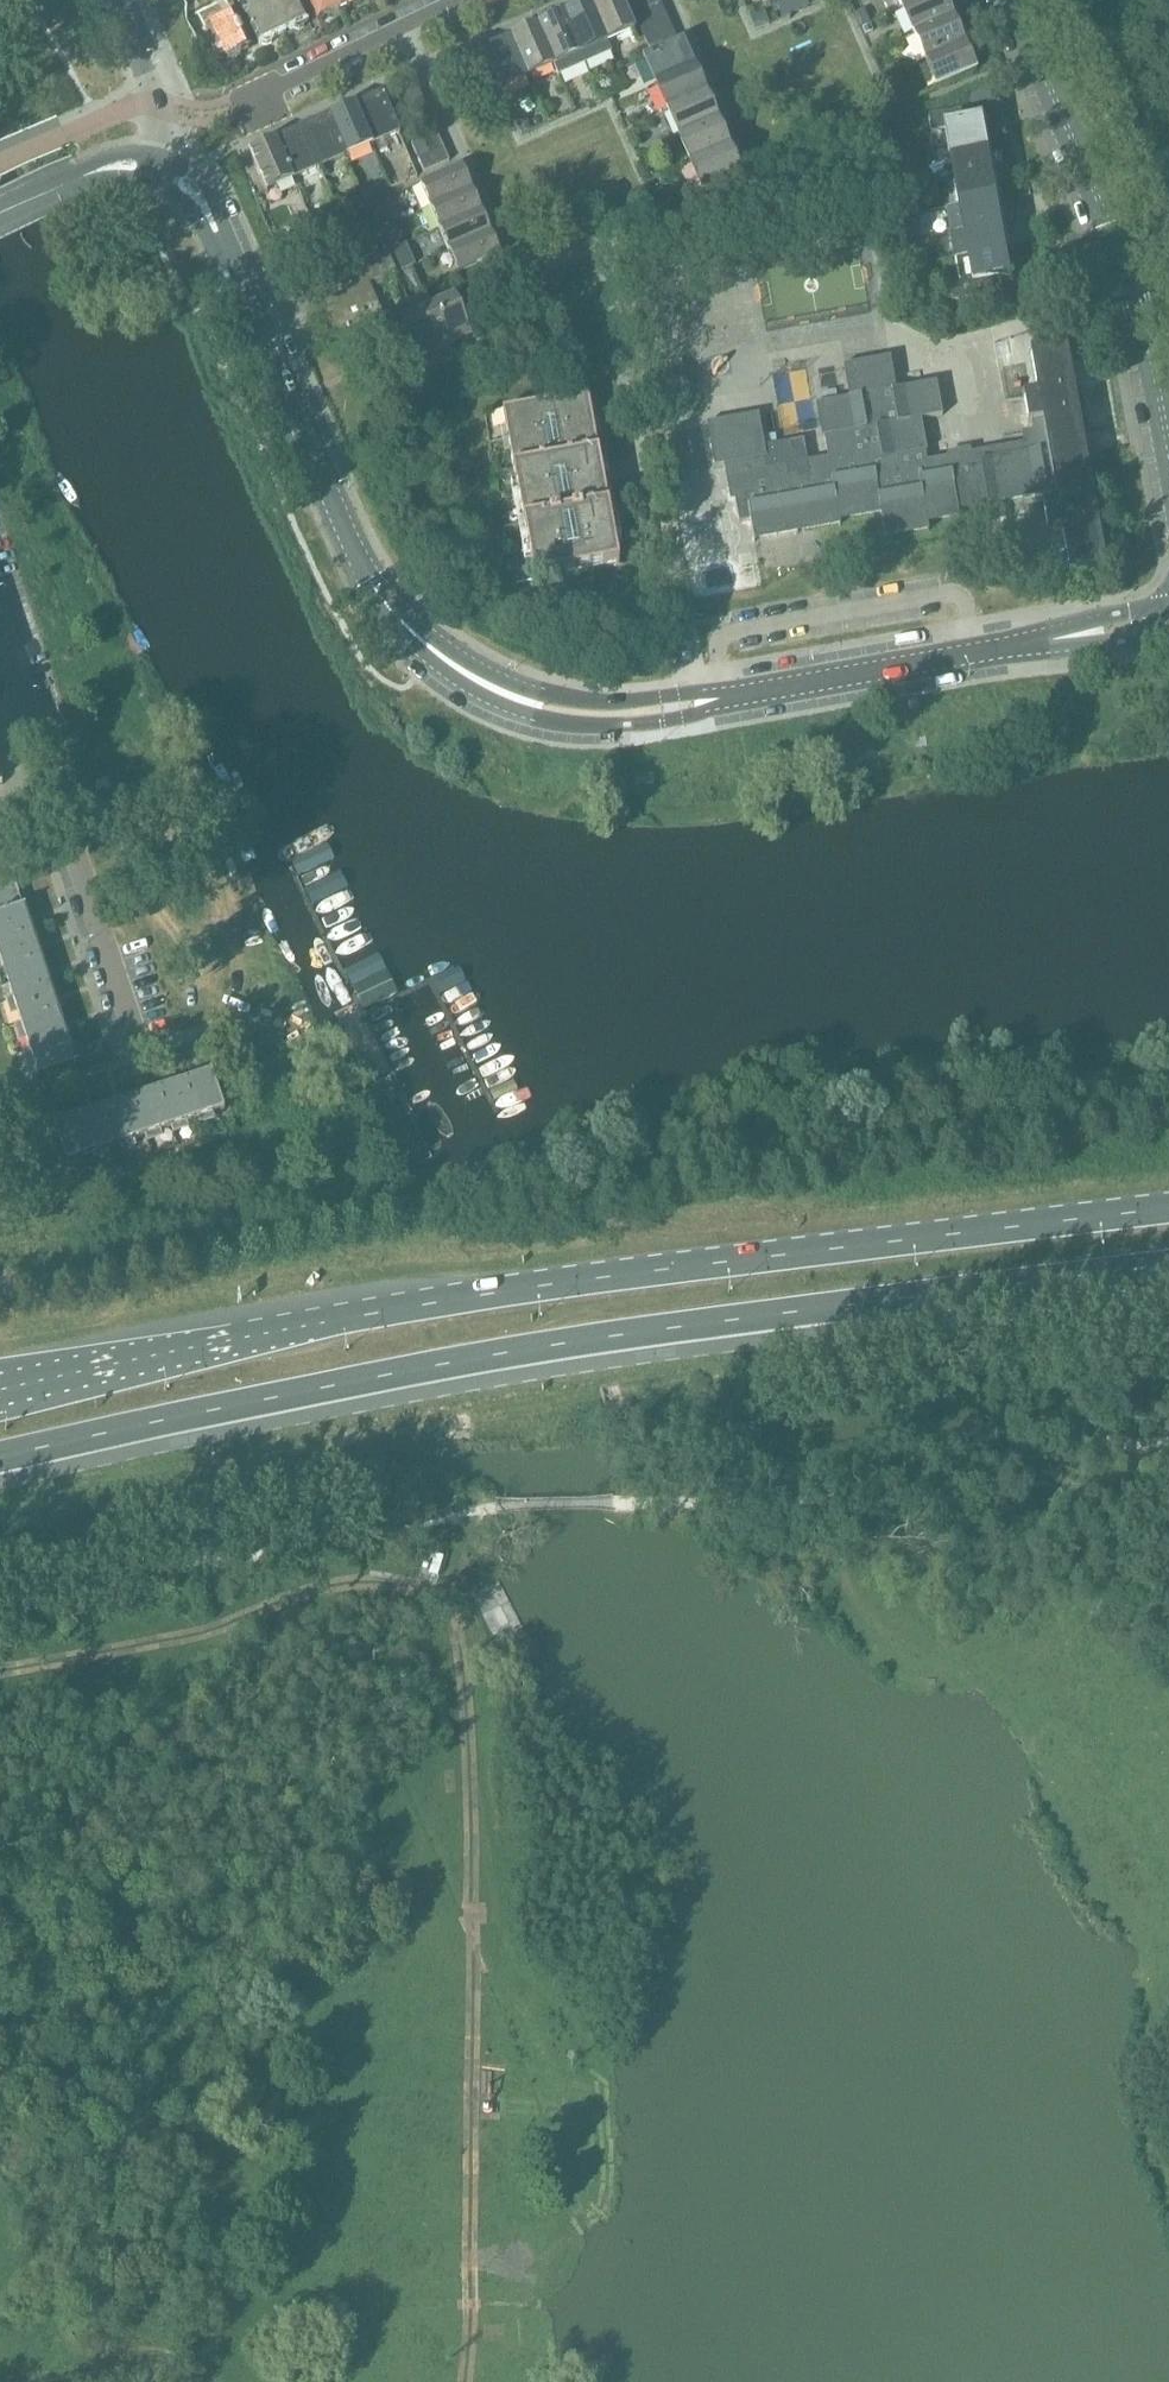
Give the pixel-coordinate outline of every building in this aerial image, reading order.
[(267,0),(238,0),(236,1),(258,46),(262,44),(267,46),(271,44),(273,39),(283,34),(267,0)] [(267,0),(283,34),(294,29),(298,30),(303,28),(305,23),(308,22),(298,0),(267,0)] [(317,21),(339,10),(334,0),(308,0),(317,21)] [(339,10),(360,0),(334,0),(339,10)] [(590,5),(606,42),(632,31),(633,34),(635,33),(620,0),(601,0),(590,5)] [(631,8),(644,3),(643,0),(628,0),(631,8)] [(648,13),(661,7),(658,0),(650,0),(644,3),(648,13)] [(904,9),(924,0),(900,0),(904,9)] [(915,35),(952,19),(944,0),(945,0),(924,0),(904,9),(915,35)] [(631,8),(636,18),(648,13),(644,3),(631,8)] [(570,13),(564,16),(580,53),(606,42),(590,5),(571,13),(570,11),(570,13)] [(648,13),(653,23),(666,17),(661,7),(648,13)] [(205,46),(213,43),(222,62),(226,60),(231,63),(237,60),(237,55),(250,49),(231,9),(222,13),(225,18),(198,32),(205,46)] [(636,18),(640,28),(653,23),(648,13),(636,18)] [(556,20),(538,28),(554,65),(580,53),(564,16),(557,19),(556,17),(555,17),(556,20)] [(653,23),(657,33),(670,27),(666,17),(653,23)] [(915,35),(927,62),(964,45),(961,39),(963,38),(963,37),(960,38),(952,19),(915,35)] [(640,28),(645,38),(657,33),(653,23),(640,28)] [(670,27),(657,33),(662,43),(674,38),(670,27)] [(518,36),(511,39),(527,77),(554,65),(538,28),(519,36),(518,34),(517,34),(518,36)] [(657,33),(645,38),(649,49),(662,43),(657,33)] [(527,77),(511,39),(505,42),(503,40),(504,43),(484,51),(502,91),(503,91),(502,88),(527,77)] [(646,59),(657,85),(694,69),(686,50),(689,49),(688,48),(686,49),(683,42),(642,59),(643,60),(646,59)] [(964,45),(927,62),(938,87),(935,89),(935,90),(975,72),(967,53),(970,52),(969,51),(967,52),(964,45)] [(657,85),(669,111),(706,95),(703,88),(705,87),(705,86),(702,88),(694,69),(657,85)] [(407,94),(411,103),(412,108),(423,103),(417,90),(407,94)] [(392,101),(396,110),(411,103),(407,94),(392,101)] [(669,111),(680,138),(717,122),(709,103),(712,102),(711,101),(709,102),(706,95),(669,111)] [(374,99),(355,108),(371,145),(397,133),(398,136),(400,136),(382,96),(375,99),(374,96),(373,97),(374,99)] [(396,110),(400,118),(414,112),(412,108),(411,103),(396,110)] [(412,108),(414,112),(418,121),(429,116),(423,103),(412,108)] [(335,116),(329,119),(345,156),(371,145),(355,108),(336,116),(335,113),(335,114),(335,116)] [(945,129),(949,155),(989,148),(984,122),(971,125),(968,111),(929,118),(932,132),(945,129)] [(414,112),(400,118),(404,128),(418,121),(414,112)] [(321,122),(303,131),(319,168),(345,156),(329,119),(322,122),(321,120),(320,120),(321,122)] [(680,138),(692,164),(729,148),(726,141),(728,140),(728,139),(725,140),(717,122),(680,138)] [(283,139),(276,142),(292,179),(319,168),(303,131),(284,139),(283,136),(282,137),(283,139)] [(437,135),(424,140),(430,154),(443,148),(437,135)] [(412,146),(418,159),(430,154),(424,140),(412,146)] [(292,179),(276,142),(269,145),(268,143),(269,145),(249,154),(267,194),(268,193),(267,190),(292,179)] [(443,148),(430,154),(436,167),(449,162),(443,148)] [(729,148),(692,164),(703,190),(700,191),(700,192),(741,175),(732,156),(735,154),(734,154),(732,155),(729,148)] [(949,155),(954,181),(994,173),(989,148),(949,155)] [(894,151),(896,165),(908,163),(905,149),(894,151)] [(430,154),(418,159),(424,173),(436,167),(430,154)] [(908,163),(896,165),(899,179),(910,177),(908,163)] [(420,185),(430,207),(471,189),(461,167),(420,185)] [(954,181),(958,206),(998,199),(994,173),(954,181)] [(430,207),(439,230),(481,211),(471,189),(430,207)] [(958,206),(963,232),(1003,224),(998,199),(958,206)] [(903,202),(905,216),(917,214),(914,200),(903,202)] [(439,230),(449,252),(490,234),(481,211),(439,230)] [(917,214),(905,216),(908,230),(919,228),(917,214)] [(963,232),(967,257),(1007,250),(1003,224),(963,232)] [(490,234),(449,252),(459,274),(500,256),(490,234)] [(911,252),(914,267),(926,264),(923,250),(911,252)] [(1007,250),(967,257),(972,281),(964,282),(961,287),(963,299),(1000,292),(998,278),(1012,276),(1007,250)] [(322,303),(350,368),(397,347),(393,338),(406,333),(417,358),(470,335),(454,299),(403,321),(398,308),(382,314),(369,284),(396,272),(388,253),(345,272),(346,275),(348,274),(352,284),(352,285),(354,290),(322,303)] [(926,264),(914,267),(916,280),(928,278),(926,264)] [(828,458),(807,462),(803,440),(762,448),(756,417),(759,416),(758,415),(706,424),(706,425),(709,425),(717,466),(714,467),(714,468),(724,466),(728,487),(727,487),(727,488),(732,487),(739,523),(750,521),(754,541),(755,541),(755,538),(796,531),(796,533),(798,533),(797,531),(838,523),(839,526),(840,526),(839,519),(880,512),(885,539),(886,539),(886,536),(927,528),(927,531),(929,531),(927,521),(958,515),(958,518),(959,518),(958,510),(1044,495),(1046,504),(1042,505),(1042,507),(1044,506),(1048,531),(1047,531),(1047,533),(1062,530),(1069,570),(1068,570),(1068,572),(1105,565),(1104,563),(1103,564),(1096,524),(1097,524),(1097,522),(1096,522),(1091,498),(1092,498),(1092,496),(1091,496),(1077,415),(1078,415),(1077,413),(1076,413),(1072,389),(1073,389),(1073,387),(1071,387),(1064,348),(1066,347),(1065,346),(1029,352),(1030,354),(1031,354),(1038,394),(1022,396),(1023,398),(1024,398),(1028,422),(1027,422),(1027,424),(1031,423),(1035,442),(971,454),(970,451),(969,451),(969,455),(949,458),(948,455),(947,455),(947,458),(927,462),(925,452),(927,452),(927,451),(924,451),(918,420),(942,416),(942,415),(939,415),(934,384),(937,384),(936,383),(893,391),(887,360),(890,359),(890,358),(843,366),(843,368),(846,367),(852,398),(815,405),(816,406),(819,405),(824,436),(821,437),(821,438),(824,437),(828,458)] [(619,566),(588,395),(503,411),(533,581),(619,566)] [(980,511),(981,519),(1006,515),(1005,507),(980,511)] [(23,908),(13,876),(0,881),(0,916),(23,908)] [(32,936),(23,909),(25,909),(25,907),(23,908),(0,916),(0,946),(32,936)] [(41,962),(32,936),(0,946),(0,975),(41,962)] [(5,1002),(49,987),(41,962),(0,975),(0,986),(5,1002)] [(5,1002),(14,1029),(58,1014),(49,987),(5,1002)] [(14,1029),(23,1055),(67,1040),(58,1014),(14,1029)] [(67,1040),(23,1055),(32,1082),(77,1066),(77,1065),(75,1065),(67,1040)] [(211,1075),(186,1083),(198,1119),(224,1110),(211,1071),(210,1072),(211,1075)] [(186,1083),(160,1092),(171,1128),(198,1119),(186,1083)] [(160,1092),(133,1101),(145,1137),(171,1128),(160,1092)] [(133,1101),(107,1110),(119,1145),(145,1137),(133,1101)] [(107,1110),(81,1118),(92,1154),(119,1145),(107,1110)] [(92,1154),(81,1118),(56,1126),(55,1123),(53,1123),(66,1163),(92,1154)]
